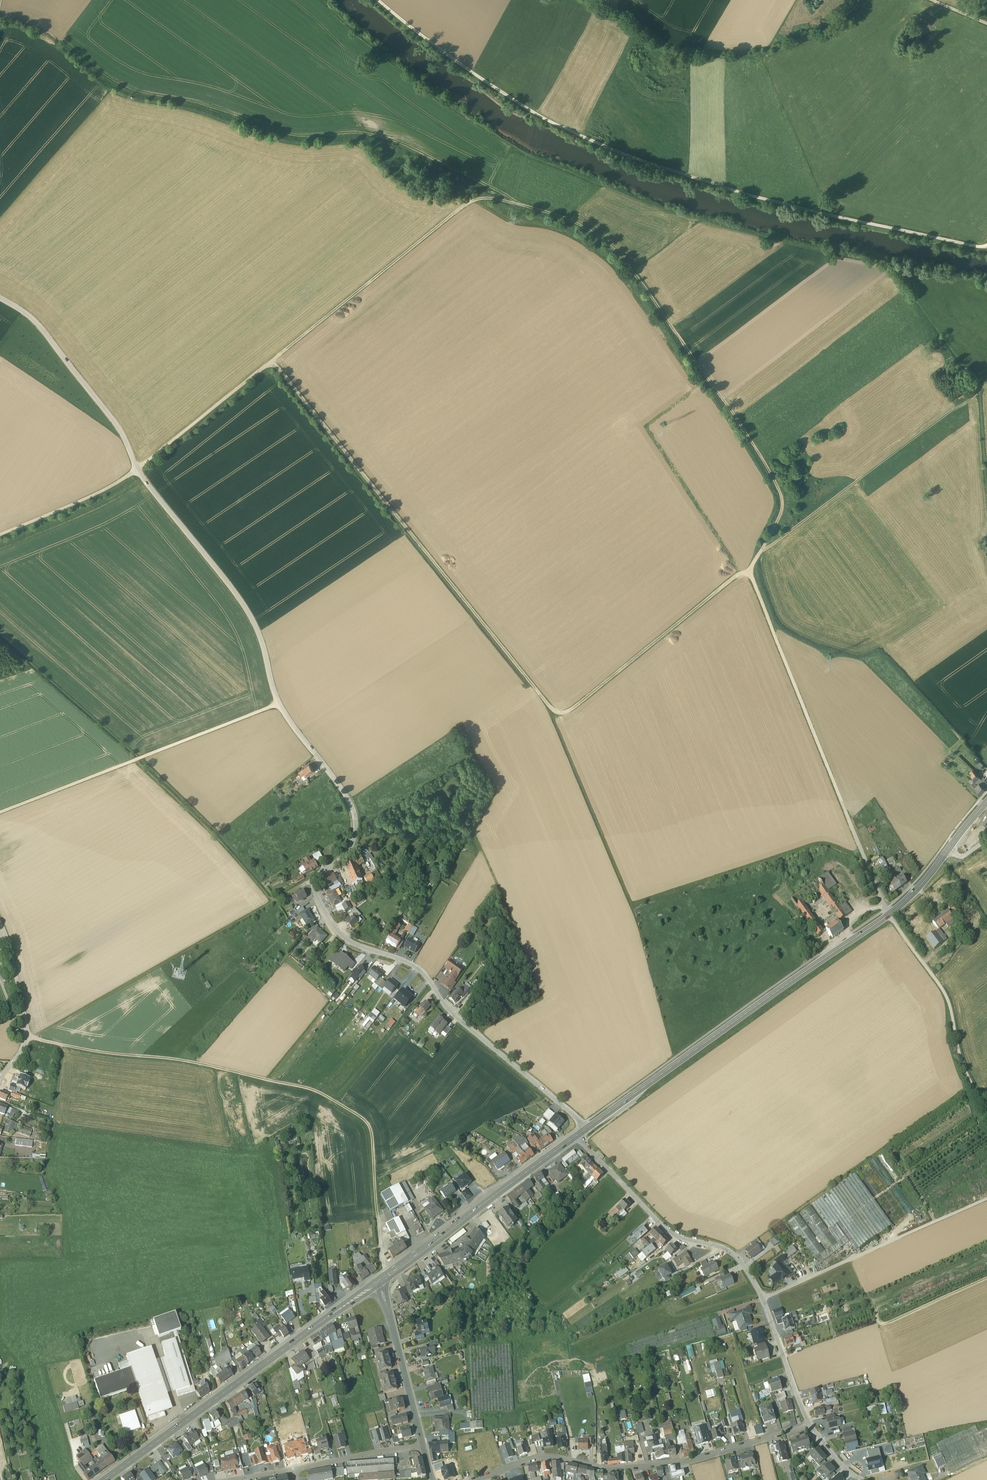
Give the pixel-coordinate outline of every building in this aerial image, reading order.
[(303,769),(306,773),(308,775),(310,774),(310,775),(313,773),(312,772),(314,770),(309,764),(303,769)] [(979,777),(972,770),(969,774),(971,775),(974,779),(976,777),(978,778),(979,777)] [(298,772),(295,775),(300,781),(308,775),(306,773),(301,776),(298,772)] [(985,789),(979,783),(977,786),(976,784),(974,782),(973,781),(972,782),(971,784),(981,793),(985,789)] [(319,853),(313,856),(317,862),(322,859),(319,853)] [(308,858),(301,863),(303,867),(311,862),(308,858)] [(311,862),(303,867),(306,871),(309,869),(310,872),(318,868),(314,860),(311,862)] [(356,862),(346,867),(349,874),(353,872),(355,876),(359,874),(357,868),(359,868),(358,866),(356,862)] [(896,869),(891,872),(892,873),(892,874),(893,876),(895,874),(901,871),(899,868),(898,869),(897,867),(896,868),(896,869)] [(381,873),(378,868),(376,870),(377,871),(374,872),(377,879),(383,876),(381,873)] [(359,874),(355,876),(353,872),(349,874),(354,885),(360,882),(362,881),(360,875),(359,874)] [(336,879),(333,874),(324,880),(328,886),(337,881),(336,879)] [(374,880),(371,874),(364,878),(365,880),(367,884),(374,880)] [(302,875),(294,880),(296,883),(304,879),(302,875)] [(902,876),(896,881),(901,887),(907,883),(902,876)] [(339,877),(336,879),(337,881),(341,887),(342,886),(344,885),(339,877)] [(367,884),(365,880),(362,882),(366,890),(379,882),(377,879),(374,880),(367,884)] [(818,879),(791,899),(797,907),(802,903),(819,891),(824,887),(818,879)] [(894,882),(891,885),(895,892),(901,887),(896,881),(894,882)] [(345,891),(343,892),(345,895),(352,891),(353,893),(356,891),(355,889),(354,885),(344,889),(345,891)] [(838,907),(824,887),(819,891),(840,920),(845,917),(838,907)] [(302,891),(295,895),(299,901),(301,900),(302,901),(304,900),(303,899),(306,897),(302,891)] [(341,902),(335,891),(326,895),(333,907),(335,906),(341,903),(341,902)] [(344,905),(343,905),(342,906),(345,912),(351,909),(348,902),(344,905)] [(802,903),(797,907),(818,936),(823,932),(802,903)] [(844,903),(838,907),(845,917),(851,912),(844,903)] [(314,921),(308,910),(305,911),(300,914),(303,919),(307,925),(314,921)] [(947,911),(941,915),(947,923),(946,924),(948,927),(952,924),(950,921),(953,919),(947,911)] [(355,915),(347,924),(352,929),(358,923),(356,921),(359,918),(355,915)] [(941,915),(932,922),(936,927),(938,930),(946,924),(947,923),(941,915)] [(843,931),(837,922),(826,930),(832,939),(843,931)] [(397,924),(390,935),(394,937),(400,926),(397,924)] [(410,924),(405,932),(408,934),(413,926),(410,924)] [(417,929),(413,926),(408,934),(413,936),(417,929)] [(314,931),(311,935),(307,938),(312,942),(315,938),(321,943),(327,936),(317,928),(314,931)] [(935,932),(934,932),(926,938),(934,949),(943,943),(935,932)] [(394,937),(390,935),(386,942),(393,946),(397,939),(394,937)] [(419,945),(409,939),(405,947),(408,949),(407,949),(411,952),(411,951),(414,953),(419,945)] [(336,953),(330,960),(333,963),(334,962),(334,961),(339,955),(336,953)] [(348,959),(347,960),(340,954),(339,955),(334,961),(334,962),(339,966),(338,967),(344,972),(348,967),(351,962),(352,962),(348,959)] [(457,960),(454,963),(451,961),(446,968),(452,973),(457,976),(463,969),(459,967),(462,963),(457,960)] [(356,971),(353,976),(350,979),(355,982),(358,977),(364,970),(364,971),(364,970),(360,966),(356,971)] [(382,973),(375,967),(369,974),(374,978),(373,978),(376,980),(377,980),(379,978),(382,973)] [(457,976),(452,973),(447,980),(449,981),(452,984),(453,982),(457,976)] [(379,978),(377,980),(374,983),(378,987),(383,981),(379,978)] [(398,986),(390,980),(387,984),(385,987),(389,990),(389,991),(391,992),(392,993),(398,986)] [(476,980),(472,984),(477,988),(481,983),(476,980)] [(387,984),(383,981),(378,987),(382,990),(385,987),(387,984)] [(452,984),(449,981),(445,987),(451,991),(456,984),(453,982),(452,984)] [(461,984),(449,998),(455,1003),(461,996),(458,994),(462,990),(466,993),(468,990),(464,986),(461,984)] [(395,1001),(400,1005),(408,994),(403,990),(398,997),(395,1001)] [(413,998),(408,994),(400,1005),(404,1008),(408,1004),(413,998)] [(425,1002),(423,1004),(422,1003),(420,1005),(421,1006),(420,1008),(423,1010),(425,1012),(430,1006),(425,1002)] [(377,1018),(371,1013),(369,1018),(374,1022),(377,1018)] [(438,1017),(430,1027),(435,1031),(434,1032),(439,1036),(447,1026),(447,1025),(443,1022),(443,1021),(438,1017)] [(451,1030),(447,1026),(442,1032),(447,1035),(451,1030)] [(30,1079),(20,1076),(16,1086),(21,1088),(26,1090),(30,1079)] [(19,1092),(21,1088),(16,1086),(11,1084),(8,1091),(17,1094),(17,1091),(19,1092)] [(1,1092),(0,1093),(0,1099),(5,1102),(7,1099),(8,1095),(1,1092)] [(560,1119),(555,1115),(552,1119),(550,1121),(549,1123),(558,1130),(559,1129),(564,1122),(560,1118),(560,1119)] [(7,1125),(4,1132),(10,1135),(13,1127),(7,1125)] [(29,1137),(32,1130),(20,1126),(17,1132),(29,1137)] [(533,1139),(533,1140),(536,1144),(542,1140),(539,1135),(538,1135),(539,1136),(533,1139)] [(544,1138),(542,1140),(547,1146),(553,1142),(548,1135),(544,1138)] [(521,1141),(522,1140),(519,1136),(511,1142),(510,1142),(506,1145),(510,1151),(514,1148),(513,1147),(516,1144),(521,1141)] [(533,1139),(531,1137),(527,1140),(533,1147),(535,1145),(536,1144),(533,1140),(533,1139)] [(33,1141),(15,1139),(15,1146),(32,1148),(33,1141)] [(536,1144),(537,1146),(541,1150),(547,1146),(542,1140),(536,1144)] [(521,1141),(516,1144),(520,1149),(523,1153),(525,1152),(521,1146),(524,1145),(521,1141)] [(525,1152),(523,1153),(528,1160),(534,1156),(529,1149),(525,1152)] [(573,1151),(563,1159),(565,1162),(565,1163),(576,1154),(573,1151)] [(492,1162),(495,1166),(497,1169),(503,1165),(504,1166),(510,1161),(504,1153),(492,1162)] [(521,1155),(517,1158),(522,1164),(528,1160),(523,1153),(521,1155)] [(586,1157),(579,1164),(583,1168),(585,1169),(589,1165),(591,1163),(586,1157)] [(871,1163),(887,1186),(893,1182),(877,1158),(871,1163)] [(589,1165),(585,1169),(587,1172),(594,1165),(591,1163),(589,1165)] [(560,1165),(554,1170),(553,1169),(549,1172),(551,1175),(555,1180),(558,1178),(560,1181),(568,1175),(564,1171),(560,1165)] [(594,1165),(587,1172),(589,1173),(592,1177),(599,1170),(594,1165)] [(566,1169),(564,1171),(572,1180),(574,1179),(566,1169)] [(599,1170),(592,1177),(594,1179),(597,1181),(603,1175),(599,1170)] [(544,1179),(540,1173),(533,1178),(537,1184),(541,1181),(544,1179)] [(592,1177),(589,1173),(583,1178),(579,1182),(583,1186),(592,1177)] [(856,1251),(892,1226),(856,1174),(812,1204),(830,1229),(828,1231),(811,1206),(800,1213),(827,1251),(825,1252),(799,1215),(789,1222),(819,1264),(850,1242),(856,1251)] [(456,1182),(463,1192),(466,1191),(464,1188),(471,1183),(465,1175),(456,1182)] [(592,1177),(583,1186),(585,1189),(591,1183),(591,1182),(594,1179),(592,1177)] [(412,1184),(414,1189),(429,1182),(427,1178),(412,1184)] [(529,1181),(521,1186),(525,1192),(528,1190),(533,1187),(529,1181)] [(537,1184),(536,1185),(541,1192),(546,1188),(541,1181),(537,1184)] [(414,1200),(405,1182),(399,1185),(403,1194),(404,1194),(404,1195),(408,1193),(412,1201),(414,1200)] [(399,1185),(381,1195),(391,1212),(404,1205),(399,1197),(404,1194),(403,1194),(399,1185)] [(451,1185),(441,1193),(445,1199),(455,1192),(451,1185)] [(521,1186),(513,1192),(518,1198),(522,1194),(525,1192),(521,1186)] [(533,1197),(528,1190),(525,1192),(530,1199),(533,1197)] [(463,1192),(461,1194),(466,1200),(471,1197),(466,1191),(463,1192)] [(513,1192),(506,1197),(511,1203),(513,1201),(515,1200),(518,1198),(513,1192)] [(525,1192),(522,1194),(527,1201),(530,1199),(525,1192)] [(404,1194),(399,1197),(404,1205),(408,1203),(404,1195),(404,1194)] [(427,1199),(419,1205),(422,1209),(424,1208),(422,1206),(428,1202),(430,1201),(427,1198),(427,1199)] [(435,1201),(433,1198),(430,1201),(428,1202),(432,1207),(426,1211),(432,1219),(443,1211),(435,1201)] [(625,1200),(619,1206),(622,1209),(624,1211),(630,1206),(625,1200)] [(428,1202),(422,1206),(424,1208),(426,1211),(432,1207),(428,1202)] [(517,1221),(508,1209),(505,1211),(502,1211),(502,1213),(498,1216),(501,1219),(502,1219),(504,1221),(503,1222),(508,1228),(511,1226),(514,1226),(514,1224),(517,1221)] [(619,1212),(616,1209),(611,1214),(613,1217),(617,1214),(619,1212)] [(389,1211),(383,1213),(388,1223),(394,1220),(389,1211)] [(388,1223),(386,1224),(389,1233),(394,1231),(403,1226),(401,1223),(400,1223),(398,1219),(394,1220),(388,1223)] [(418,1237),(424,1235),(419,1219),(413,1221),(418,1237)] [(403,1226),(394,1231),(397,1237),(397,1236),(406,1232),(403,1226)] [(635,1238),(637,1241),(646,1233),(642,1228),(637,1232),(633,1236),(635,1238)] [(449,1239),(452,1243),(467,1233),(464,1229),(449,1239)] [(466,1243),(462,1250),(461,1250),(458,1251),(462,1262),(469,1260),(483,1239),(476,1229),(469,1239),(468,1238),(465,1243),(466,1243)] [(656,1229),(650,1235),(657,1241),(663,1235),(656,1229)] [(637,1232),(635,1230),(629,1236),(632,1240),(635,1238),(633,1236),(637,1232)] [(406,1232),(397,1236),(400,1240),(402,1243),(409,1239),(406,1232)] [(663,1235),(657,1241),(660,1243),(663,1246),(668,1241),(663,1235)] [(649,1236),(642,1240),(649,1248),(651,1246),(649,1242),(652,1239),(649,1236)] [(771,1241),(774,1247),(781,1243),(777,1237),(771,1241)] [(400,1240),(389,1248),(390,1251),(388,1252),(393,1259),(407,1249),(402,1243),(400,1240)] [(752,1247),(746,1251),(747,1253),(746,1254),(749,1257),(749,1256),(751,1259),(761,1252),(755,1245),(755,1244),(752,1247)] [(672,1245),(666,1251),(671,1256),(677,1250),(672,1245)] [(652,1246),(642,1253),(646,1258),(655,1251),(653,1248),(652,1246)] [(790,1257),(794,1254),(790,1247),(786,1250),(787,1252),(790,1257)] [(636,1248),(625,1257),(630,1263),(641,1255),(636,1248)] [(454,1251),(448,1253),(449,1254),(446,1254),(445,1254),(445,1255),(437,1257),(444,1267),(462,1262),(458,1251),(457,1251),(456,1251),(454,1252),(454,1251)] [(686,1252),(673,1260),(677,1267),(683,1263),(686,1267),(687,1266),(692,1263),(693,1263),(686,1252)] [(371,1264),(365,1255),(361,1257),(361,1258),(364,1261),(368,1267),(371,1264)] [(783,1256),(775,1262),(775,1263),(770,1266),(776,1275),(772,1277),(769,1279),(773,1285),(782,1278),(784,1276),(785,1277),(789,1275),(781,1263),(785,1260),(783,1256)] [(361,1258),(360,1258),(356,1260),(353,1262),(357,1267),(364,1261),(361,1258)] [(705,1260),(700,1263),(703,1268),(708,1265),(705,1260)] [(703,1268),(707,1276),(718,1269),(716,1266),(716,1265),(715,1265),(714,1262),(708,1265),(703,1268)] [(371,1264),(368,1267),(365,1270),(369,1276),(376,1271),(371,1264)] [(436,1266),(433,1269),(431,1271),(438,1280),(443,1276),(436,1266)] [(669,1270),(667,1266),(658,1270),(663,1279),(664,1279),(669,1276),(671,1275),(669,1270)] [(310,1281),(308,1268),(292,1271),(294,1281),(304,1279),(305,1282),(310,1281)] [(624,1268),(616,1274),(619,1278),(627,1272),(624,1268)] [(361,1273),(358,1275),(362,1281),(369,1276),(365,1270),(361,1273)] [(726,1270),(719,1274),(721,1279),(728,1276),(726,1270)] [(431,1271),(429,1272),(425,1274),(428,1278),(432,1284),(438,1280),(431,1271)] [(355,1286),(347,1274),(343,1277),(345,1281),(342,1283),(346,1289),(348,1288),(349,1290),(355,1286)] [(721,1279),(720,1280),(723,1285),(724,1285),(726,1288),(733,1284),(730,1276),(728,1276),(721,1279)] [(410,1281),(408,1281),(410,1286),(412,1292),(413,1292),(419,1289),(418,1287),(422,1285),(419,1277),(410,1281)] [(680,1293),(682,1297),(697,1291),(695,1286),(680,1293)] [(402,1290),(394,1294),(396,1298),(394,1299),(397,1306),(401,1304),(401,1303),(404,1302),(403,1299),(405,1298),(405,1296),(402,1290)] [(331,1293),(326,1296),(331,1303),(336,1299),(331,1293)] [(326,1296),(320,1301),(325,1307),(331,1303),(326,1296)] [(735,1314),(729,1316),(731,1321),(736,1319),(739,1330),(746,1327),(751,1326),(748,1316),(752,1314),(750,1309),(735,1314)] [(282,1316),(281,1317),(286,1324),(295,1318),(290,1310),(290,1311),(282,1316)] [(175,1313),(153,1321),(155,1326),(152,1327),(155,1336),(158,1335),(159,1338),(173,1333),(177,1332),(179,1331),(181,1330),(175,1313)] [(782,1316),(775,1318),(777,1325),(782,1323),(781,1320),(782,1320),(783,1319),(782,1316)] [(793,1323),(791,1317),(790,1317),(783,1319),(782,1320),(781,1320),(782,1323),(785,1331),(785,1332),(786,1332),(794,1329),(795,1329),(795,1328),(793,1323)] [(358,1328),(355,1318),(350,1320),(353,1329),(358,1328)] [(260,1319),(256,1322),(258,1326),(260,1325),(262,1328),(265,1326),(260,1319)] [(719,1319),(712,1321),(716,1330),(719,1329),(719,1328),(722,1327),(719,1319)] [(422,1320),(416,1322),(419,1333),(421,1332),(429,1330),(427,1322),(423,1323),(422,1320)] [(281,1330),(277,1333),(277,1334),(279,1337),(282,1335),(284,1338),(289,1334),(288,1333),(286,1330),(281,1323),(278,1325),(278,1326),(281,1330)] [(262,1328),(260,1325),(258,1326),(255,1328),(257,1330),(255,1332),(257,1335),(256,1336),(261,1343),(269,1337),(262,1328)] [(336,1332),(331,1325),(324,1330),(328,1337),(329,1338),(329,1339),(332,1337),(331,1336),(336,1333),(337,1332),(336,1332)] [(722,1327),(719,1328),(719,1329),(716,1330),(717,1335),(725,1332),(723,1326),(722,1327)] [(381,1328),(367,1331),(369,1337),(371,1336),(374,1346),(377,1345),(379,1345),(380,1345),(383,1344),(380,1334),(382,1333),(381,1328)] [(324,1330),(316,1335),(321,1342),(328,1337),(324,1330)] [(344,1344),(340,1330),(336,1332),(337,1332),(336,1333),(338,1340),(337,1340),(339,1346),(341,1345),(344,1344)] [(761,1330),(751,1333),(754,1343),(756,1342),(764,1340),(761,1330)] [(419,1333),(415,1334),(417,1340),(423,1338),(421,1332),(419,1333)] [(321,1342),(316,1335),(311,1340),(315,1346),(321,1342)] [(797,1335),(784,1339),(787,1347),(794,1344),(793,1340),(798,1338),(799,1338),(797,1335)] [(179,1338),(175,1340),(190,1387),(176,1392),(178,1396),(195,1391),(194,1386),(192,1381),(179,1338)] [(190,1387),(175,1340),(162,1344),(166,1358),(176,1392),(190,1387)] [(337,1340),(330,1342),(333,1351),(342,1348),(341,1345),(339,1346),(337,1340)] [(434,1344),(430,1346),(430,1345),(418,1348),(421,1358),(436,1354),(435,1349),(434,1346),(435,1346),(434,1344)] [(511,1345),(469,1346),(472,1423),(482,1422),(481,1412),(513,1411),(511,1345)] [(255,1347),(248,1352),(248,1353),(253,1360),(261,1354),(258,1351),(255,1347)] [(766,1347),(760,1349),(760,1348),(758,1349),(755,1350),(756,1355),(758,1356),(759,1360),(769,1357),(766,1347)] [(322,1348),(316,1351),(321,1358),(325,1356),(322,1348)] [(156,1373),(154,1367),(152,1361),(150,1355),(149,1355),(148,1349),(147,1349),(141,1351),(140,1351),(134,1353),(133,1353),(133,1354),(127,1356),(126,1356),(127,1356),(129,1362),(128,1362),(129,1362),(131,1368),(131,1369),(131,1368),(133,1374),(133,1375),(135,1380),(135,1381),(137,1386),(137,1387),(139,1393),(141,1399),(143,1405),(144,1405),(145,1411),(145,1412),(146,1411),(148,1417),(147,1417),(148,1418),(149,1422),(166,1417),(164,1412),(168,1410),(168,1411),(169,1410),(168,1410),(167,1404),(166,1404),(164,1398),(165,1398),(164,1398),(162,1392),(162,1391),(162,1392),(160,1386),(160,1385),(158,1380),(158,1379),(156,1374),(156,1373)] [(224,1371),(229,1368),(227,1365),(232,1361),(231,1359),(228,1350),(214,1361),(217,1366),(219,1368),(219,1369),(221,1367),(224,1371)] [(316,1351),(311,1354),(313,1360),(321,1358),(316,1351)] [(307,1356),(304,1352),(298,1356),(304,1364),(310,1360),(307,1356)] [(248,1353),(243,1357),(248,1364),(253,1360),(248,1353)] [(364,1353),(356,1355),(358,1361),(366,1358),(364,1353)] [(387,1353),(376,1356),(377,1356),(378,1361),(377,1361),(378,1367),(379,1367),(380,1371),(386,1370),(391,1369),(390,1363),(390,1362),(390,1359),(389,1359),(387,1353)] [(304,1364),(298,1356),(292,1361),(295,1365),(297,1369),(300,1367),(304,1364)] [(248,1364),(243,1357),(237,1361),(236,1362),(238,1364),(241,1369),(248,1364)] [(176,1392),(166,1358),(161,1359),(172,1393),(176,1392)] [(172,1393),(161,1359),(156,1361),(159,1372),(167,1394),(172,1393)] [(297,1369),(295,1365),(292,1368),(297,1375),(303,1371),(300,1367),(297,1369)] [(224,1371),(221,1367),(219,1369),(222,1373),(227,1379),(232,1375),(228,1369),(224,1371)] [(432,1367),(424,1370),(427,1382),(436,1380),(432,1367)] [(131,1368),(94,1381),(100,1400),(137,1387),(131,1368)] [(218,1369),(215,1371),(212,1368),(210,1369),(213,1379),(215,1378),(218,1376),(218,1375),(218,1374),(219,1375),(222,1373),(219,1369),(219,1368),(218,1369)] [(167,1394),(159,1372),(156,1373),(156,1374),(158,1379),(158,1380),(160,1385),(160,1386),(162,1392),(162,1391),(162,1392),(164,1398),(165,1398),(168,1397),(167,1394)] [(218,1376),(215,1378),(220,1384),(227,1379),(222,1373),(219,1375),(218,1376)] [(387,1376),(382,1377),(382,1378),(383,1382),(382,1382),(384,1388),(385,1388),(386,1392),(386,1393),(397,1390),(395,1384),(396,1384),(395,1381),(394,1381),(393,1374),(387,1376)] [(587,1397),(592,1396),(591,1393),(593,1392),(590,1374),(583,1375),(587,1397)] [(770,1381),(767,1382),(767,1383),(769,1388),(780,1384),(778,1378),(770,1381)] [(255,1383),(248,1388),(254,1396),(259,1393),(257,1391),(259,1389),(255,1383)] [(780,1384),(769,1388),(771,1393),(771,1394),(775,1392),(782,1390),(780,1384)] [(200,1389),(196,1392),(200,1399),(209,1392),(207,1385),(200,1389)] [(440,1385),(428,1388),(431,1401),(438,1399),(443,1397),(440,1385)] [(714,1388),(705,1391),(707,1398),(717,1395),(714,1388)] [(243,1392),(239,1395),(243,1402),(245,1401),(248,1399),(243,1392)] [(776,1395),(778,1401),(786,1398),(784,1392),(776,1395)] [(239,1395),(231,1400),(234,1404),(235,1408),(241,1404),(243,1402),(239,1395)] [(443,1397),(438,1399),(441,1408),(446,1406),(450,1405),(448,1396),(443,1397)] [(72,1397),(65,1399),(67,1405),(74,1403),(72,1397)] [(391,1402),(389,1402),(391,1412),(396,1411),(405,1409),(402,1399),(391,1402)] [(234,1404),(231,1400),(226,1404),(231,1411),(235,1408),(234,1404)] [(790,1400),(781,1403),(784,1413),(793,1410),(790,1400)] [(77,1402),(63,1406),(65,1413),(79,1409),(77,1402)] [(881,1415),(887,1413),(885,1403),(878,1405),(881,1415)] [(771,1405),(759,1409),(764,1424),(776,1421),(771,1405)] [(823,1408),(814,1410),(816,1417),(824,1415),(824,1412),(823,1408)] [(243,1410),(236,1413),(237,1417),(247,1412),(245,1409),(243,1410)] [(214,1412),(209,1416),(213,1423),(214,1423),(219,1419),(214,1412)] [(130,1413),(121,1416),(125,1429),(127,1429),(127,1428),(130,1427),(130,1430),(133,1429),(134,1429),(138,1427),(135,1419),(133,1420),(130,1414),(131,1414),(130,1413)] [(395,1418),(395,1419),(392,1419),(392,1420),(393,1422),(391,1423),(392,1426),(408,1423),(406,1415),(395,1418)] [(234,1418),(228,1419),(231,1428),(239,1424),(237,1417),(234,1418)] [(293,1422),(285,1424),(287,1430),(298,1427),(296,1417),(292,1418),(293,1422)] [(445,1418),(432,1419),(433,1424),(435,1424),(436,1433),(439,1433),(445,1432),(449,1432),(448,1418),(445,1418)] [(835,1420),(827,1422),(829,1429),(840,1426),(839,1419),(835,1420)] [(208,1421),(203,1422),(205,1430),(206,1433),(211,1431),(211,1430),(214,1429),(212,1424),(212,1423),(209,1424),(208,1421)] [(890,1421),(886,1422),(889,1432),(895,1430),(893,1424),(890,1423),(890,1421)] [(472,1423),(460,1424),(461,1430),(470,1428),(470,1430),(483,1429),(482,1425),(482,1422),(472,1423)] [(741,1423),(732,1426),(735,1435),(744,1433),(741,1423)] [(673,1434),(670,1424),(662,1426),(663,1429),(664,1433),(663,1433),(665,1439),(666,1442),(668,1442),(676,1440),(674,1434),(673,1434)] [(642,1426),(636,1428),(638,1436),(644,1435),(642,1426)] [(936,1444),(940,1453),(946,1465),(950,1473),(986,1456),(986,1428),(978,1432),(975,1426),(936,1444)] [(409,1428),(401,1430),(401,1431),(397,1432),(398,1435),(402,1434),(403,1438),(411,1436),(409,1428)] [(695,1430),(694,1430),(695,1433),(699,1446),(708,1443),(705,1433),(704,1428),(695,1430)] [(385,1429),(379,1431),(383,1442),(389,1440),(388,1436),(386,1429),(385,1429)] [(718,1429),(711,1431),(714,1441),(715,1440),(715,1441),(720,1439),(721,1439),(720,1435),(722,1434),(721,1429),(718,1430),(718,1429)] [(190,1434),(187,1436),(187,1435),(184,1437),(184,1438),(187,1442),(189,1446),(190,1446),(198,1439),(199,1439),(194,1433),(193,1431),(192,1432),(192,1431),(189,1433),(190,1434)] [(203,1438),(197,1431),(194,1433),(199,1439),(198,1439),(199,1440),(203,1438)] [(373,1432),(373,1433),(375,1440),(376,1444),(383,1442),(379,1431),(373,1432)] [(675,1433),(677,1439),(685,1437),(685,1436),(684,1431),(675,1433)] [(298,1447),(301,1460),(311,1458),(304,1432),(297,1433),(300,1447),(298,1447)] [(844,1436),(843,1436),(847,1450),(855,1448),(857,1447),(854,1434),(852,1434),(844,1436)] [(342,1436),(334,1438),(335,1443),(335,1444),(335,1446),(336,1446),(337,1450),(345,1447),(344,1441),(342,1436)] [(326,1437),(320,1438),(320,1441),(317,1442),(318,1447),(320,1454),(320,1453),(320,1451),(328,1449),(327,1443),(327,1442),(327,1441),(328,1439),(326,1438),(326,1437)] [(687,1443),(686,1442),(685,1437),(677,1439),(678,1445),(687,1443)] [(801,1438),(795,1440),(789,1442),(790,1445),(792,1449),(793,1452),(796,1451),(796,1453),(806,1450),(806,1448),(809,1447),(809,1445),(807,1440),(806,1437),(801,1438)] [(548,1439),(542,1440),(544,1448),(553,1446),(552,1438),(548,1439)] [(565,1438),(557,1439),(559,1449),(566,1449),(565,1438)] [(651,1438),(644,1440),(643,1442),(646,1455),(650,1454),(651,1456),(655,1455),(654,1449),(651,1438)] [(665,1439),(656,1441),(655,1438),(651,1438),(654,1449),(667,1446),(666,1442),(665,1439)] [(523,1440),(515,1443),(520,1456),(527,1454),(527,1451),(528,1451),(527,1447),(526,1448),(523,1440)] [(587,1441),(583,1441),(583,1440),(579,1440),(579,1450),(587,1450),(587,1445),(587,1441)] [(605,1440),(599,1441),(601,1454),(607,1454),(605,1440)] [(187,1442),(183,1444),(189,1451),(192,1449),(190,1446),(189,1446),(187,1442)] [(633,1442),(623,1443),(624,1447),(625,1451),(630,1450),(631,1454),(634,1454),(633,1442)] [(440,1443),(429,1444),(430,1454),(433,1453),(433,1452),(441,1451),(440,1443)] [(181,1452),(176,1444),(173,1446),(172,1445),(170,1447),(170,1448),(167,1450),(173,1458),(176,1456),(176,1457),(179,1455),(178,1454),(181,1452)] [(114,1462),(102,1445),(96,1450),(99,1456),(101,1458),(107,1467),(114,1462)] [(271,1456),(267,1457),(268,1463),(269,1463),(273,1462),(277,1461),(278,1462),(280,1462),(280,1460),(280,1459),(279,1458),(278,1458),(279,1458),(278,1454),(277,1454),(277,1452),(276,1448),(275,1445),(271,1447),(269,1447),(268,1449),(268,1451),(270,1452),(271,1456)] [(505,1459),(513,1457),(511,1450),(509,1445),(501,1447),(505,1459)] [(774,1448),(773,1448),(775,1453),(776,1457),(779,1457),(780,1462),(788,1461),(784,1445),(774,1448)] [(667,1446),(654,1449),(655,1455),(657,1460),(659,1459),(659,1460),(669,1457),(667,1449),(667,1446)] [(624,1447),(616,1448),(616,1455),(618,1455),(625,1454),(625,1453),(625,1451),(624,1447)] [(670,1449),(667,1449),(669,1457),(676,1455),(674,1448),(670,1449)] [(816,1451),(810,1456),(814,1460),(822,1454),(818,1449),(816,1451)] [(879,1449),(867,1452),(869,1460),(878,1458),(881,1457),(879,1449)] [(86,1450),(76,1457),(81,1464),(83,1466),(90,1461),(92,1460),(90,1456),(86,1450)] [(263,1457),(262,1451),(261,1450),(256,1451),(255,1453),(256,1456),(257,1456),(259,1464),(264,1463),(264,1464),(268,1463),(267,1457),(265,1457),(263,1457)] [(686,1451),(682,1453),(683,1458),(694,1455),(693,1450),(689,1451),(686,1451)] [(946,1465),(940,1453),(932,1457),(938,1468),(946,1465)] [(625,1454),(618,1455),(618,1460),(616,1461),(617,1465),(619,1464),(619,1463),(626,1463),(625,1454)] [(752,1454),(746,1455),(749,1467),(755,1466),(755,1465),(753,1459),(752,1454)] [(822,1454),(814,1460),(818,1465),(824,1460),(826,1458),(822,1454)] [(234,1455),(225,1458),(226,1461),(222,1462),(224,1471),(233,1468),(233,1470),(238,1469),(235,1460),(234,1455)] [(746,1455),(739,1457),(741,1462),(742,1468),(742,1469),(749,1467),(746,1455)] [(256,1456),(249,1458),(252,1467),(259,1464),(257,1456),(256,1456)] [(107,1467),(101,1458),(97,1461),(99,1463),(96,1465),(95,1466),(99,1473),(107,1467)] [(422,1458),(409,1461),(411,1468),(413,1467),(413,1470),(411,1470),(416,1469),(424,1467),(422,1458)] [(878,1458),(869,1460),(866,1461),(869,1471),(871,1471),(878,1469),(880,1469),(878,1458)] [(394,1460),(346,1463),(347,1475),(355,1475),(360,1474),(394,1471),(394,1465),(394,1460)] [(734,1460),(726,1462),(728,1470),(730,1470),(732,1471),(736,1470),(735,1463),(734,1460)] [(160,1461),(148,1470),(151,1474),(158,1469),(162,1465),(160,1461)] [(211,1462),(204,1466),(208,1473),(213,1471),(211,1462)] [(442,1463),(433,1465),(435,1471),(440,1470),(444,1469),(442,1463)] [(548,1463),(541,1465),(543,1473),(546,1472),(550,1471),(549,1468),(548,1463)] [(83,1466),(81,1464),(78,1466),(84,1474),(87,1472),(83,1466)] [(536,1464),(527,1465),(529,1472),(533,1472),(538,1470),(536,1464)] [(578,1466),(568,1464),(567,1471),(567,1473),(574,1474),(577,1474),(578,1466)] [(818,1473),(821,1477),(823,1475),(826,1478),(830,1475),(833,1472),(835,1471),(829,1464),(824,1468),(818,1473)] [(162,1465),(158,1469),(162,1475),(167,1471),(162,1465)] [(204,1465),(196,1469),(200,1477),(208,1473),(204,1466),(204,1465)] [(440,1470),(441,1473),(440,1473),(442,1479),(443,1479),(448,1479),(456,1478),(452,1466),(444,1469),(440,1470)] [(588,1468),(578,1466),(577,1474),(580,1474),(586,1475),(588,1468)] [(907,1473),(909,1477),(910,1477),(912,1479),(923,1479),(920,1474),(924,1472),(922,1466),(907,1473)] [(424,1467),(416,1469),(417,1473),(418,1478),(426,1476),(424,1467)] [(670,1475),(672,1479),(678,1478),(682,1477),(685,1476),(683,1471),(678,1472),(676,1472),(675,1467),(668,1468),(670,1475)] [(179,1472),(183,1479),(184,1479),(191,1476),(190,1473),(188,1468),(179,1472)] [(322,1470),(323,1479),(328,1479),(333,1479),(331,1470),(331,1468),(322,1470)] [(344,1468),(331,1470),(333,1477),(339,1475),(339,1477),(344,1476),(344,1468)] [(594,1470),(588,1468),(586,1475),(589,1476),(592,1477),(592,1476),(594,1470)] [(662,1469),(663,1475),(666,1475),(667,1477),(668,1479),(671,1479),(672,1479),(670,1475),(668,1468),(662,1469)] [(84,1474),(88,1479),(90,1479),(96,1475),(91,1469),(87,1472),(84,1474)] [(140,1475),(142,1479),(143,1479),(144,1479),(155,1479),(151,1474),(148,1470),(140,1475)] [(308,1473),(309,1479),(323,1479),(322,1470),(308,1473)] [(411,1470),(404,1471),(404,1478),(412,1478),(411,1470)] [(360,1474),(360,1477),(360,1479),(381,1479),(395,1479),(395,1474),(394,1471),(360,1474)] [(603,1471),(594,1472),(594,1476),(594,1478),(595,1479),(603,1479),(603,1471)]
